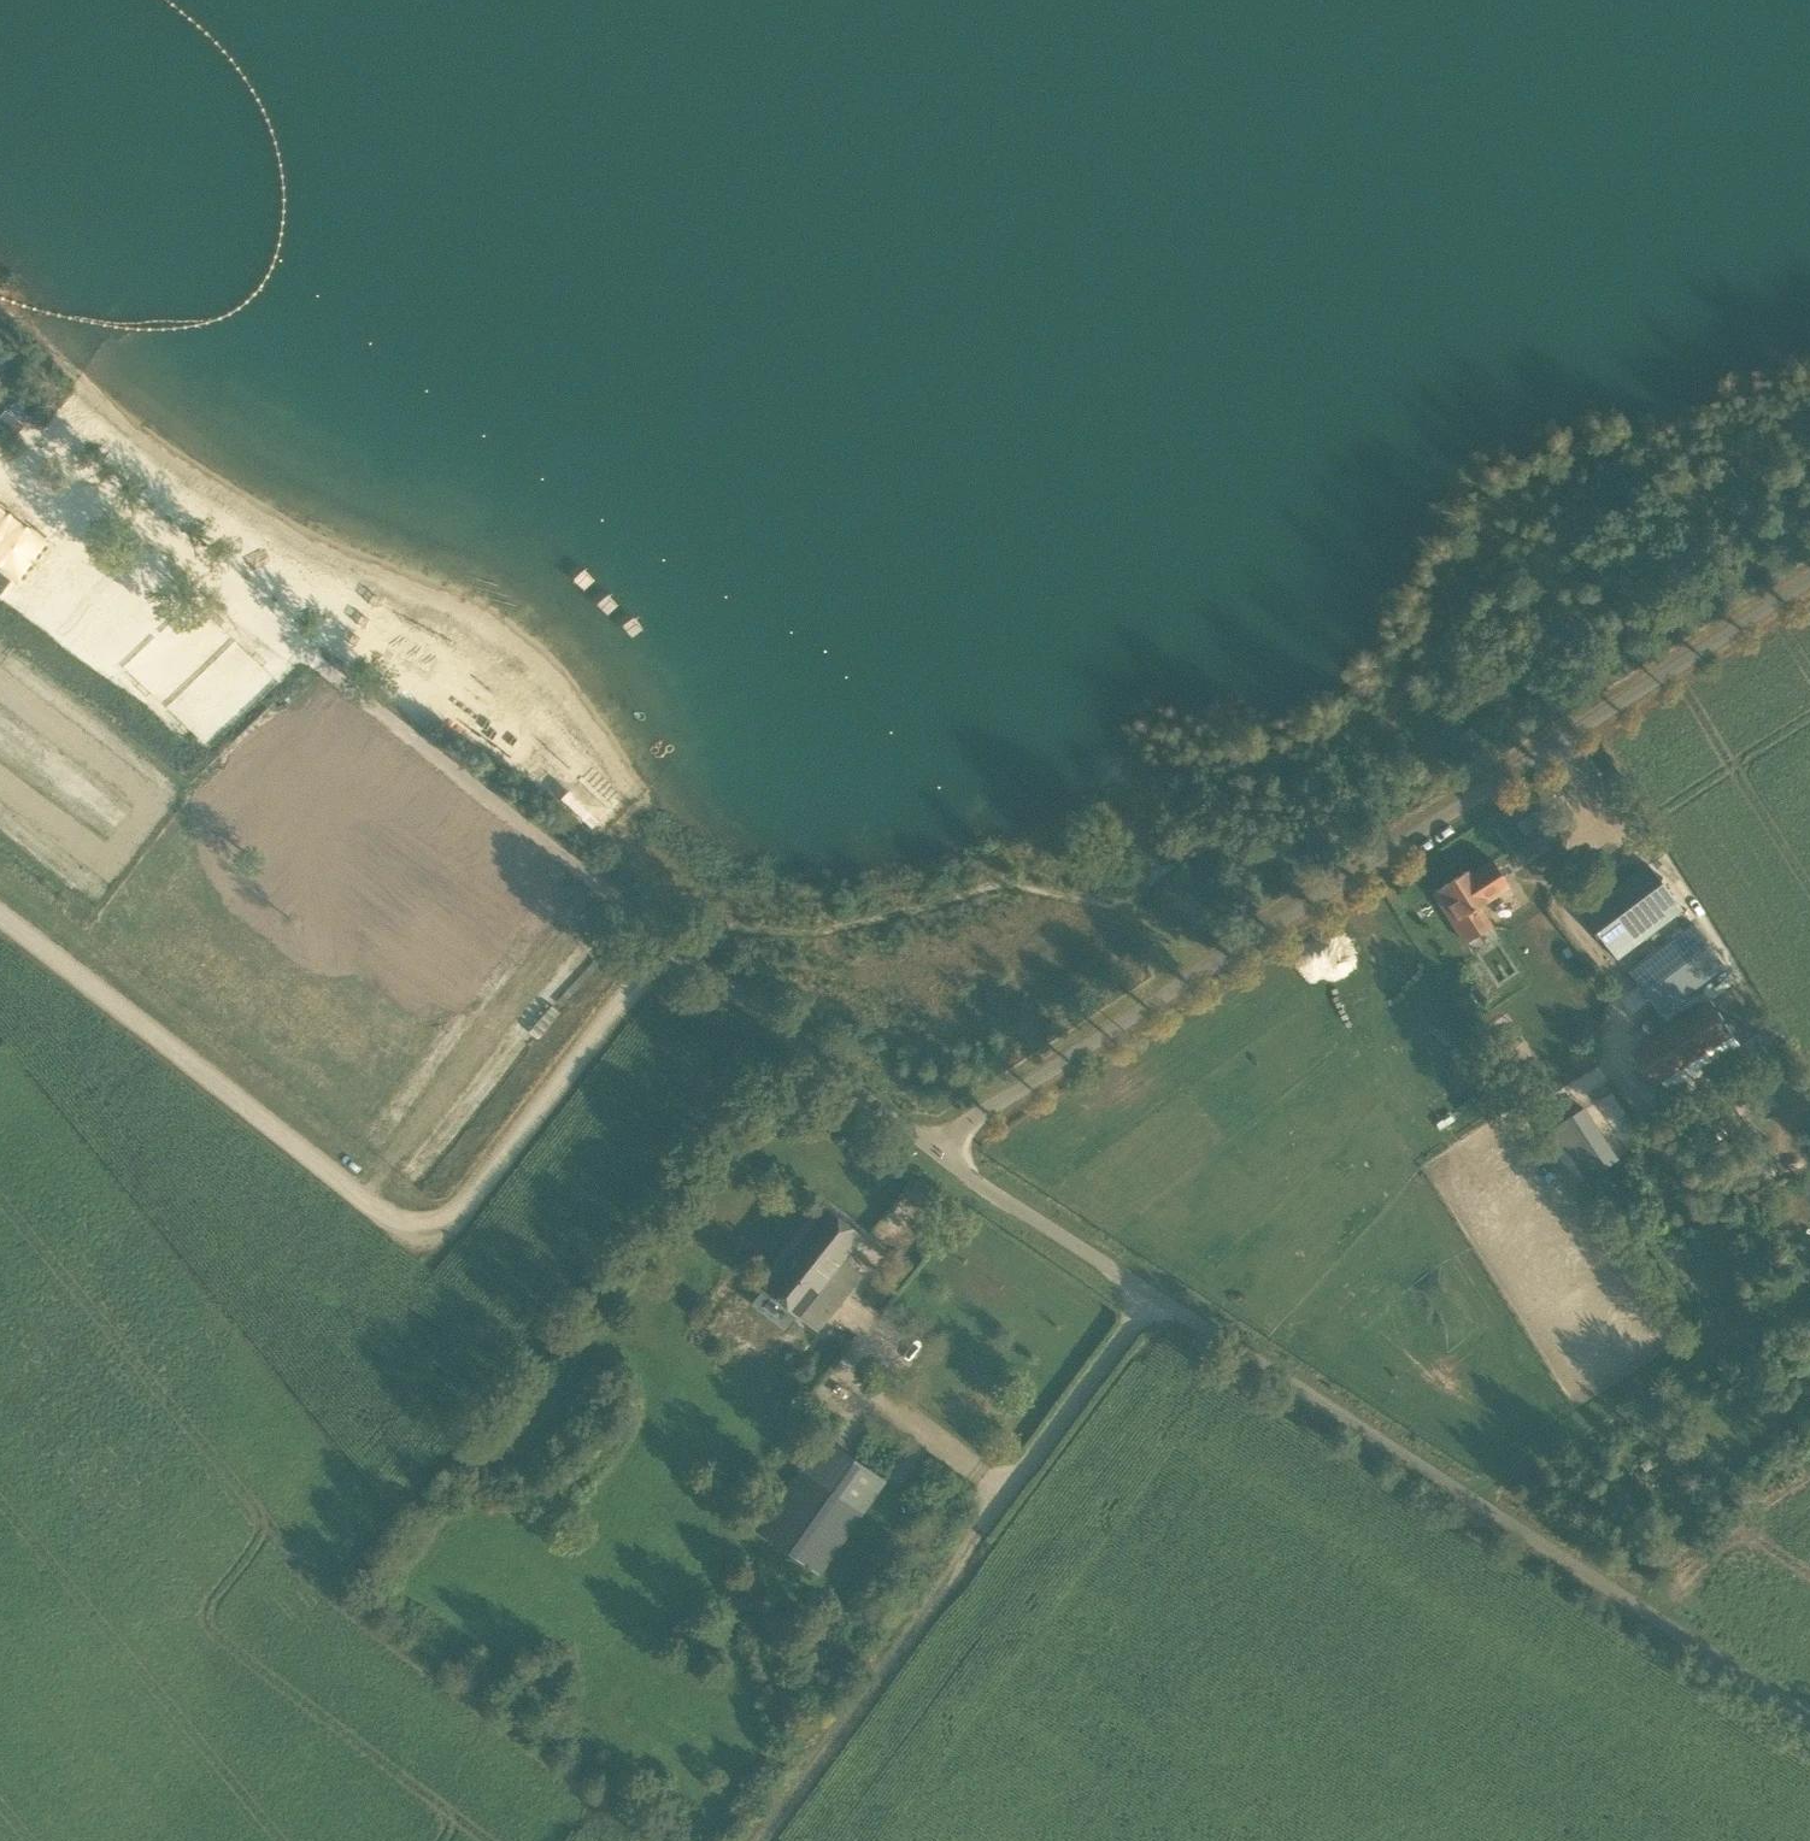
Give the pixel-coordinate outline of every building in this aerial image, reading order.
[(15,434),(16,433),(23,424),(6,411),(0,418),(0,422),(15,434)] [(0,593),(10,580),(0,572),(0,593)] [(259,822),(268,831),(282,815),(272,807),(259,822)] [(1434,891),(1435,893),(1466,943),(1491,925),(1478,905),(1509,885),(1493,860),(1470,875),(1467,870),(1434,891)] [(1586,913),(1619,957),(1684,909),(1652,865),(1586,913)] [(1629,969),(1662,1013),(1726,965),(1693,921),(1629,969)] [(1710,998),(1631,1049),(1629,1051),(1659,1098),(1741,1046),(1733,1034),(1710,998)] [(768,1290),(813,1324),(823,1331),(863,1273),(856,1267),(855,1270),(847,1263),(848,1261),(844,1257),(862,1234),(827,1207),(768,1290)] [(722,1337),(741,1316),(723,1300),(704,1322),(722,1337)] [(823,1437),(756,1532),(819,1576),(885,1481),(823,1437)]
